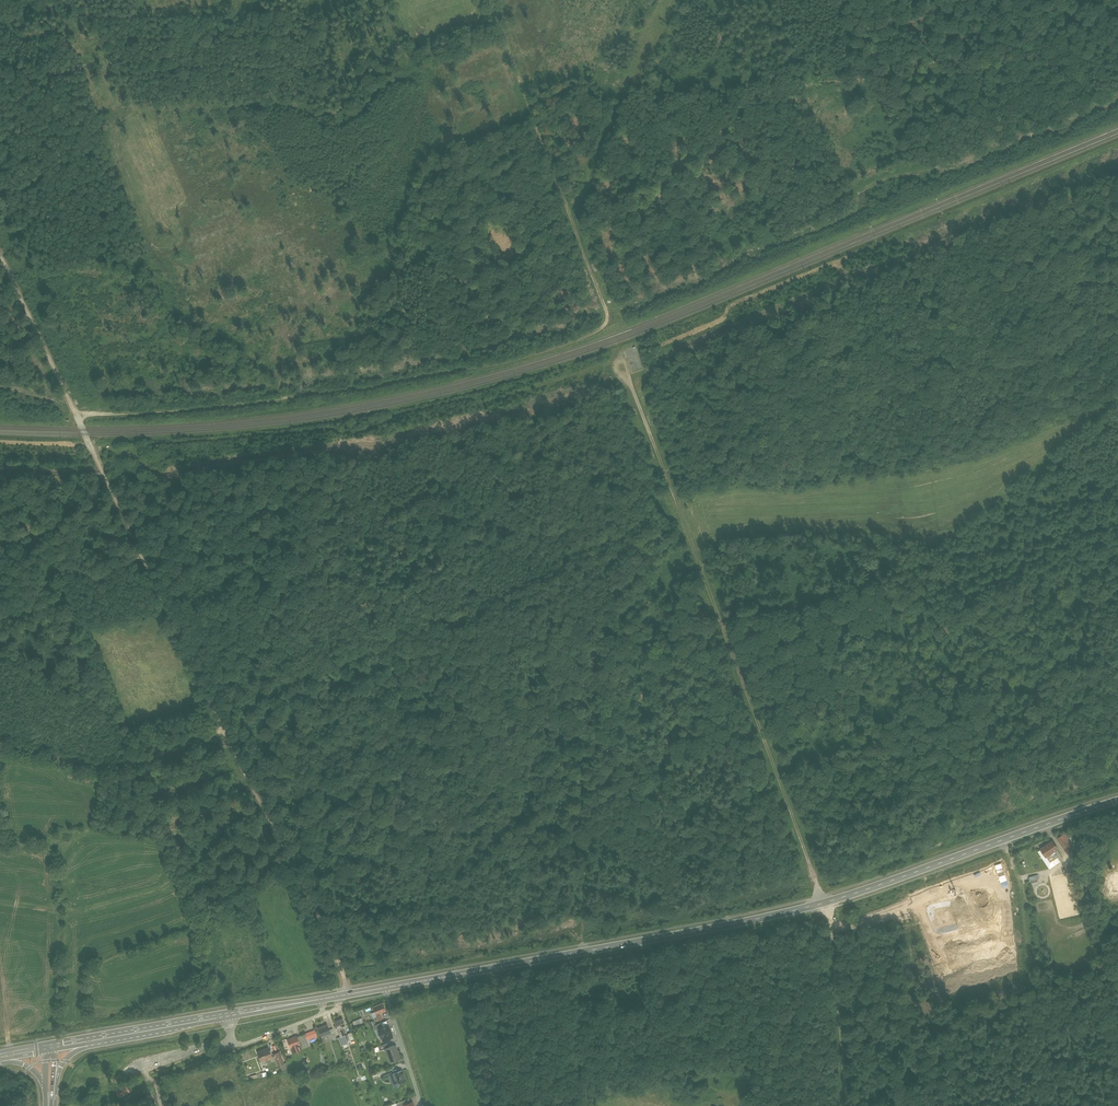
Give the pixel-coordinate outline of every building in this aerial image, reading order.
[(643,369),(639,355),(630,358),(634,371),(643,369)] [(1068,831),(1058,838),(1068,852),(1074,848),(1068,840),(1072,837),(1068,831)] [(1054,839),(1042,847),(1052,863),(1064,856),(1059,849),(1060,849),(1054,839)] [(384,1022),(382,1016),(387,1014),(384,1004),(373,1008),(377,1018),(378,1017),(380,1023),(384,1022)] [(353,1021),(355,1027),(364,1024),(363,1018),(353,1021)] [(344,1019),(335,1023),(338,1030),(342,1039),(347,1038),(343,1028),(347,1027),(344,1019)] [(395,1041),(389,1025),(379,1028),(385,1044),(395,1041)] [(329,1026),(319,1029),(322,1039),(333,1035),(329,1026)] [(316,1032),(306,1036),(308,1042),(319,1038),(316,1032)] [(298,1037),(287,1041),(293,1056),(304,1052),(298,1037)] [(403,1062),(397,1047),(387,1050),(393,1066),(403,1062)] [(269,1048),(258,1053),(262,1063),(273,1059),(269,1048)] [(286,1067),(281,1053),(274,1056),(279,1069),(286,1067)] [(407,1084),(403,1071),(393,1075),(398,1087),(407,1084)] [(120,1098),(132,1093),(129,1085),(117,1090),(120,1098)]
